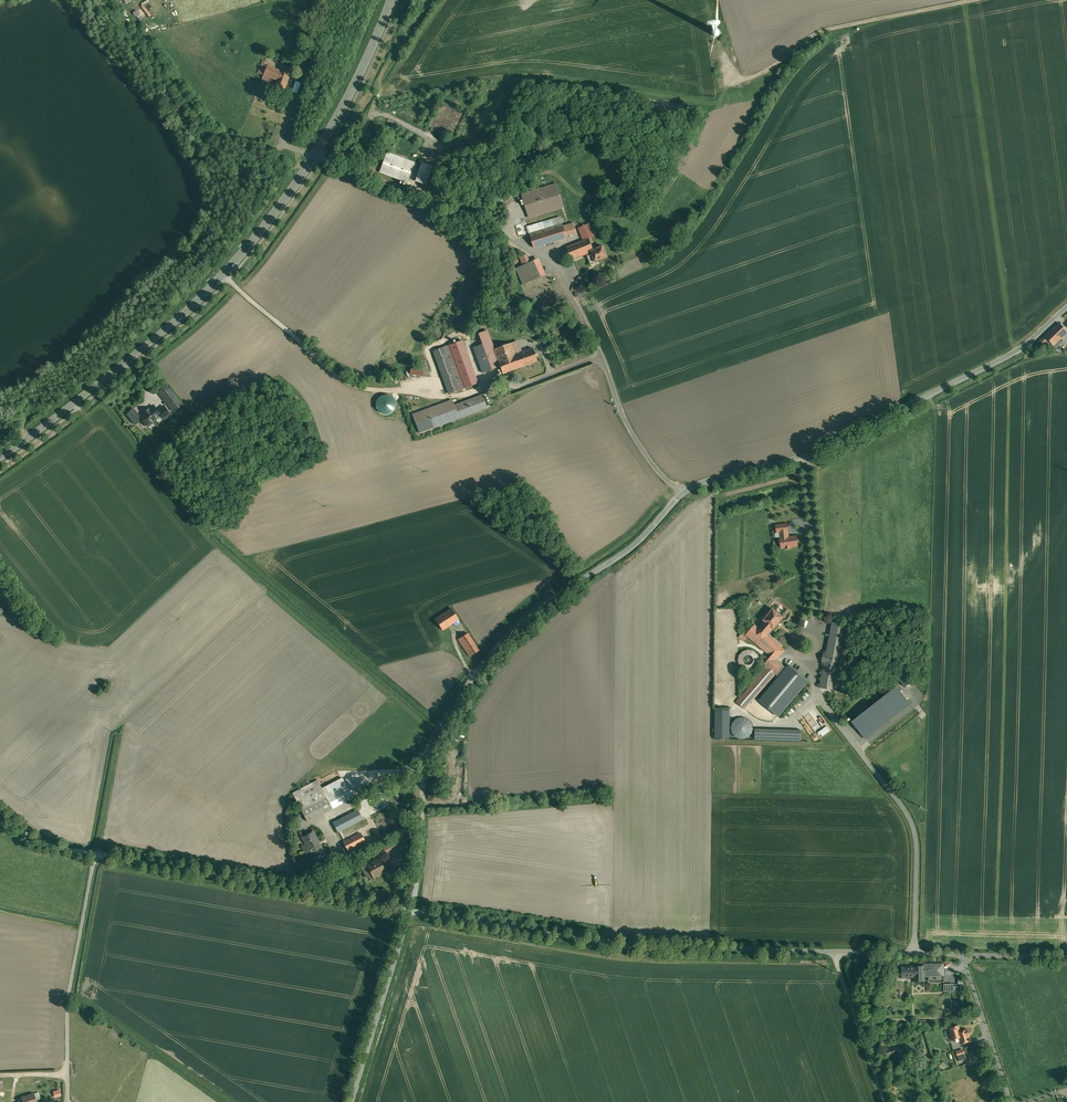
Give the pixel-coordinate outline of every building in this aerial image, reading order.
[(151,14),(143,4),(135,11),(143,20),(151,14)] [(280,71),(264,65),(265,61),(262,60),(261,64),(262,64),(259,73),(263,75),(261,81),(267,83),(270,77),(277,80),(280,71)] [(290,74),(280,71),(277,80),(273,89),(283,93),(290,74)] [(415,163),(386,152),(379,172),(410,183),(412,180),(409,179),(415,163)] [(431,169),(420,165),(415,181),(425,184),(431,169)] [(436,182),(428,178),(424,187),(431,191),(436,182)] [(556,184),(522,194),(529,218),(563,207),(556,184)] [(528,228),(534,248),(567,238),(566,236),(563,226),(561,218),(528,228)] [(573,223),(563,226),(566,236),(576,233),(573,223)] [(589,223),(579,228),(584,240),(589,238),(594,236),(589,223)] [(584,240),(567,247),(572,259),(587,253),(586,253),(594,250),(589,238),(584,240)] [(594,250),(586,253),(587,253),(588,256),(587,256),(590,263),(595,261),(595,262),(607,257),(603,246),(594,250)] [(520,258),(523,265),(530,262),(527,255),(520,258)] [(523,265),(516,268),(524,284),(541,277),(534,260),(530,262),(523,265)] [(581,276),(576,279),(582,286),(586,283),(581,276)] [(1039,342),(1043,345),(1048,339),(1053,345),(1066,332),(1059,323),(1039,342)] [(511,343),(499,348),(496,341),(495,339),(491,341),(492,343),(480,347),(483,357),(495,353),(498,361),(515,354),(511,343)] [(478,383),(462,340),(432,351),(448,394),(478,383)] [(498,361),(497,361),(502,374),(537,361),(532,348),(515,354),(498,361)] [(158,392),(173,412),(183,404),(167,385),(158,392)] [(452,399),(412,414),(419,433),(487,408),(482,394),(454,404),(452,399)] [(160,416),(158,413),(160,412),(154,405),(140,416),(139,416),(141,420),(147,427),(161,417),(160,416)] [(134,425),(141,420),(139,416),(140,416),(134,408),(126,414),(134,425)] [(168,410),(160,416),(161,417),(164,421),(172,414),(168,410)] [(798,547),(796,536),(789,537),(787,524),(775,525),(776,533),(780,533),(780,538),(779,538),(780,549),(798,547)] [(451,608),(435,619),(442,630),(459,619),(451,608)] [(776,611),(773,609),(763,620),(764,621),(758,628),(767,635),(773,628),(773,629),(777,625),(778,626),(781,622),(780,621),(783,617),(780,614),(781,613),(777,610),(776,611)] [(826,654),(823,654),(822,661),(825,662),(820,688),(833,690),(846,624),(832,622),(826,654)] [(758,628),(754,625),(746,634),(771,656),(768,659),(764,664),(767,667),(738,700),(736,702),(740,706),(744,709),(775,674),(779,678),(787,668),(781,663),(776,659),(778,657),(773,653),(780,646),(767,635),(758,628)] [(739,636),(743,641),(747,637),(742,632),(739,636)] [(468,633),(458,639),(470,656),(479,650),(468,633)] [(748,650),(743,651),(739,655),(738,660),(740,665),(744,669),(749,670),(754,668),(758,664),(759,659),(757,654),(753,651),(748,650)] [(779,678),(760,701),(778,716),(807,681),(789,665),(787,668),(779,678)] [(896,687),(852,722),(866,739),(910,704),(896,687)] [(729,710),(715,710),(715,738),(729,738),(729,710)] [(741,719),(736,720),(733,724),(732,730),(733,735),(737,738),(743,739),(748,738),(751,734),(752,728),(751,723),(746,720),(741,719)] [(801,730),(755,729),(754,738),(801,740),(801,730)] [(342,778),(322,788),(326,797),(333,808),(352,798),(342,778)] [(317,780),(292,793),(301,810),(326,797),(322,788),(317,780)] [(326,797),(301,810),(308,822),(333,808),(326,797)] [(357,809),(333,822),(338,832),(363,819),(357,809)] [(356,824),(340,833),(348,850),(365,841),(356,824)] [(319,842),(313,831),(302,837),(306,844),(302,846),(306,854),(310,852),(315,861),(326,855),(325,855),(318,843),(319,842)] [(391,842),(383,847),(385,850),(393,846),(391,842)] [(378,859),(367,865),(374,877),(385,871),(378,859)] [(934,966),(902,967),(903,977),(914,976),(914,980),(924,980),(924,973),(934,973),(934,966)] [(967,1029),(960,1031),(958,1025),(954,1027),(953,1026),(951,1027),(950,1028),(948,1029),(952,1040),(955,1039),(956,1042),(960,1041),(961,1043),(970,1040),(967,1029)] [(898,1045),(886,1047),(887,1057),(898,1055),(897,1050),(899,1050),(898,1045)] [(963,1049),(956,1051),(959,1060),(966,1058),(963,1049)] [(943,1061),(939,1066),(943,1070),(947,1065),(943,1061)] [(22,1097),(23,1101),(21,1101),(36,1101),(34,1094),(22,1097)]
